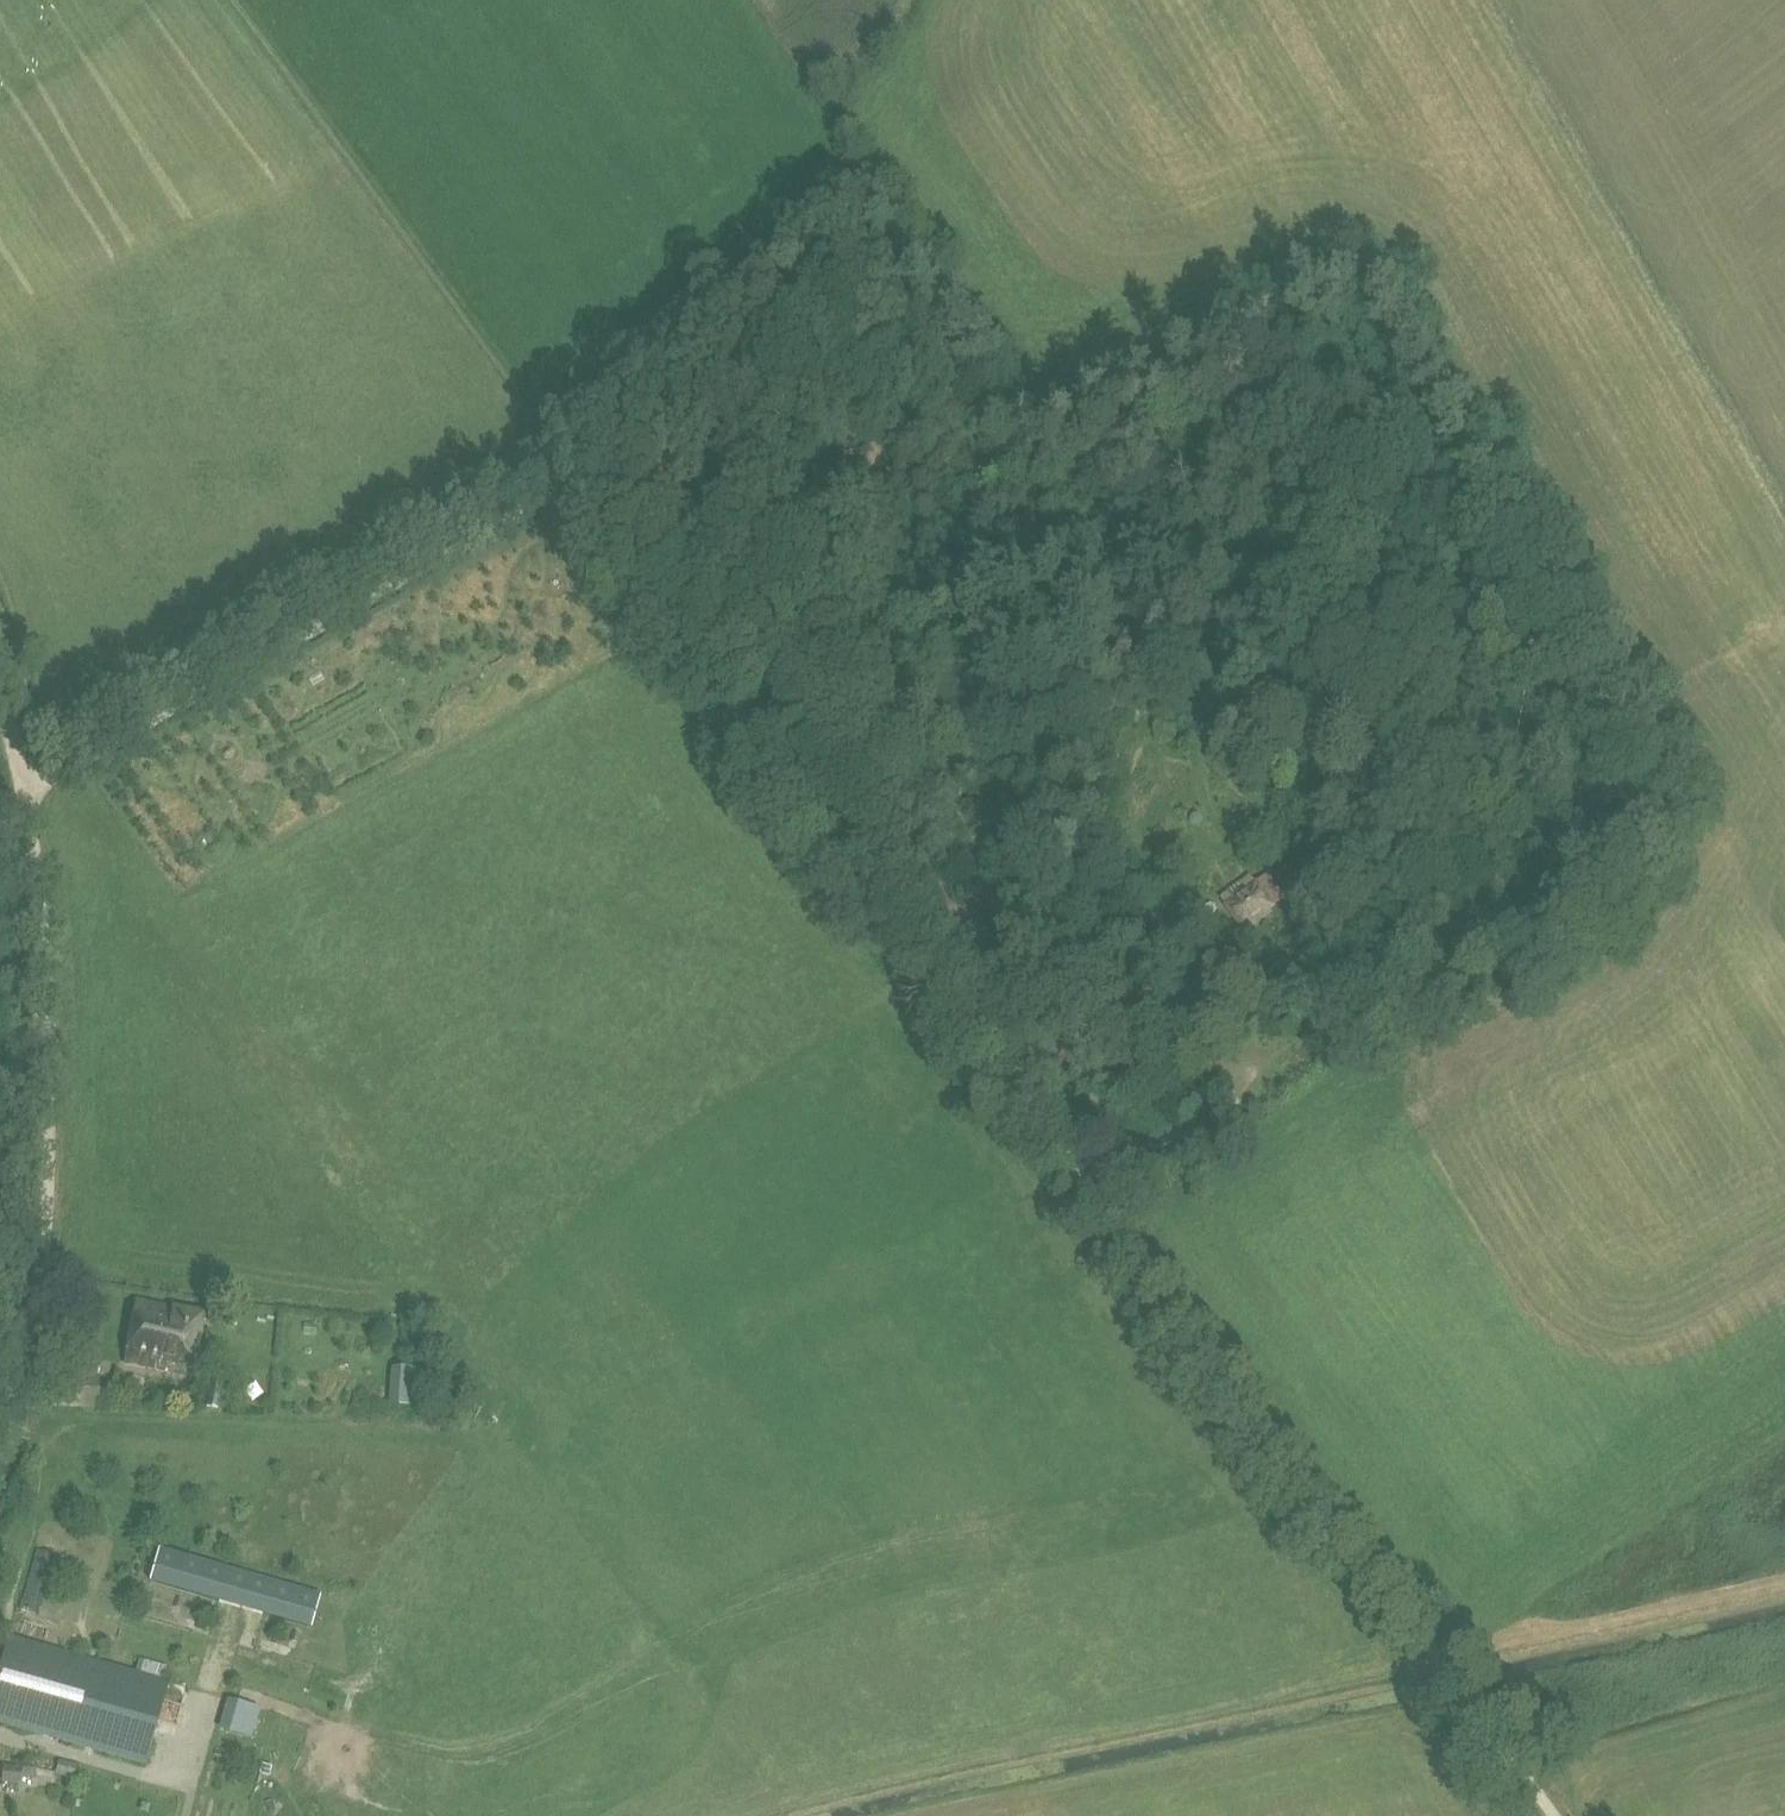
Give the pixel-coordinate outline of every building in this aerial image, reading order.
[(1240,883),(1247,893),(1228,906),(1243,929),(1286,902),(1271,878),(1260,885),(1253,875),(1240,883)] [(195,1377),(208,1314),(139,1301),(126,1364),(195,1377)] [(337,1325),(338,1333),(348,1333),(349,1325),(337,1325)] [(108,1355),(125,1358),(130,1329),(113,1326),(108,1355)] [(391,1366),(388,1403),(421,1405),(424,1369),(391,1366)] [(210,1385),(207,1406),(222,1408),(225,1387),(210,1385)] [(171,1683),(11,1637),(0,1675),(0,1722),(147,1765),(171,1683)] [(55,1774),(74,1779),(78,1765),(59,1759),(55,1774)] [(5,1766),(4,1782),(22,1784),(23,1768),(5,1766)]
